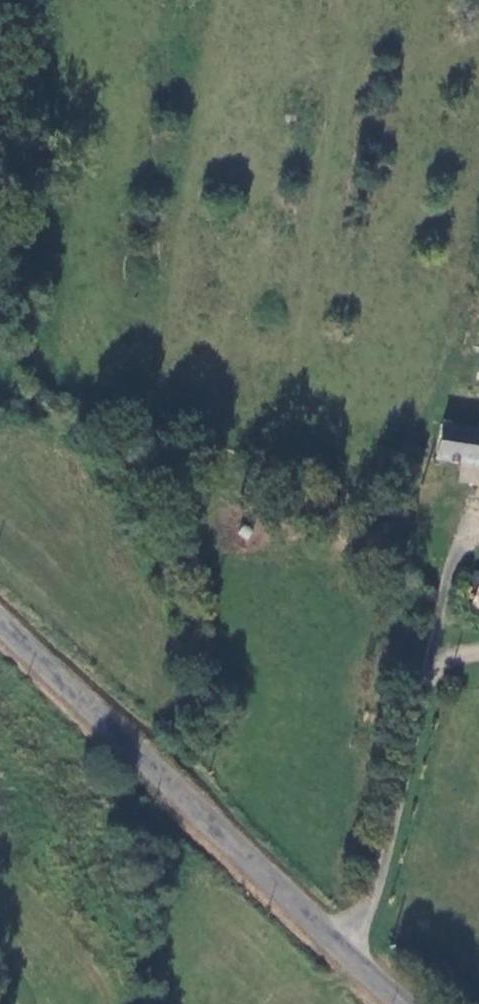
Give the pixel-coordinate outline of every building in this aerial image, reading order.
[(433,460),(478,467),(478,418),(478,427),(439,421),(433,460)] [(463,583),(475,588),(473,593),(478,595),(478,573),(468,569),(463,583)] [(473,593),(467,611),(478,615),(478,595),(473,593)]
